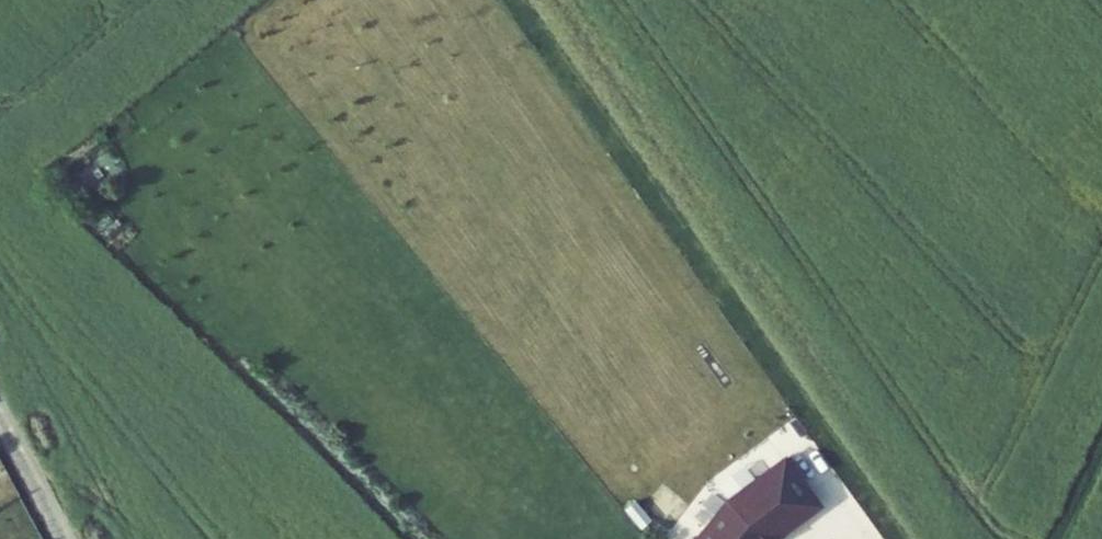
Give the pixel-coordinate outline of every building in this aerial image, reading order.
[(772,465),(717,508),(691,538),(773,538),(808,511),(772,465)]
